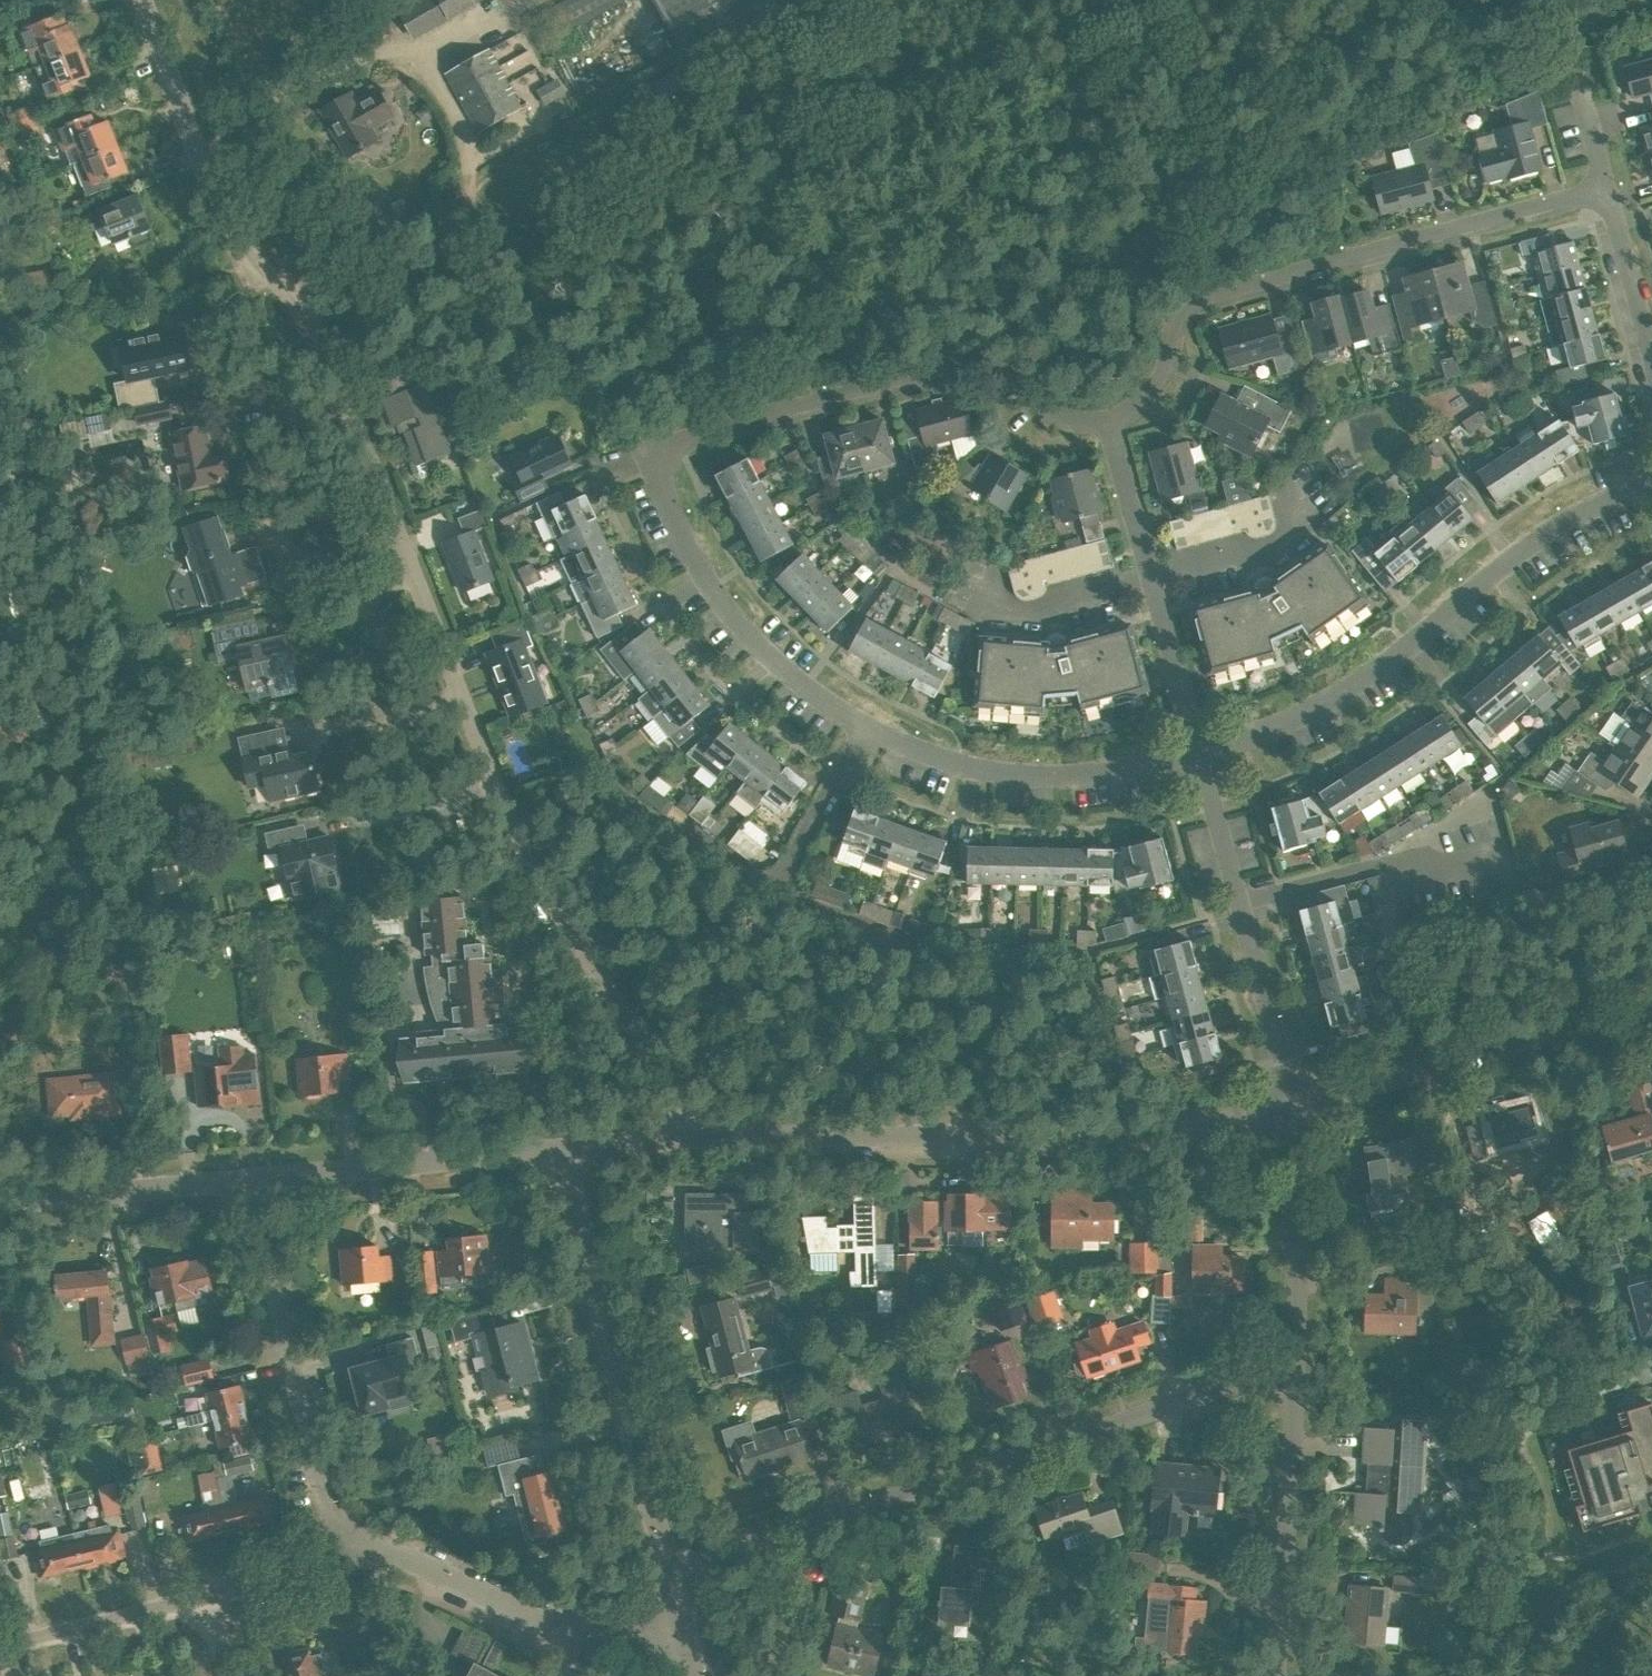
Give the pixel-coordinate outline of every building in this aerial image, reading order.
[(412,34),(448,13),(441,0),(410,0),(397,7),(412,34)] [(586,22),(585,21),(623,0),(568,0),(545,13),(558,36),(586,22)] [(60,14),(18,31),(33,68),(37,66),(50,61),(79,50),(68,25),(65,26),(60,14)] [(532,32),(544,26),(539,17),(527,23),(532,32)] [(50,61),(37,66),(37,67),(50,98),(71,90),(69,84),(89,76),(79,50),(50,61)] [(479,131),(521,108),(489,52),(447,75),(479,131)] [(1625,68),(1634,98),(1651,93),(1651,60),(1625,68)] [(668,106),(699,88),(686,66),(655,84),(668,106)] [(557,78),(537,90),(545,104),(565,92),(557,78)] [(371,128),(392,116),(378,91),(357,104),(351,94),(322,111),(348,157),(377,140),(371,128)] [(1508,179),(1542,170),(1531,128),(1548,124),(1539,91),(1506,104),(1512,127),(1496,132),(1500,149),(1480,154),(1487,181),(1508,176),(1508,179)] [(426,124),(437,113),(427,104),(417,115),(426,124)] [(14,128),(34,120),(29,106),(8,114),(14,128)] [(84,118),(55,129),(63,150),(64,150),(70,165),(74,163),(117,147),(107,121),(94,126),(90,116),(84,118)] [(19,141),(39,134),(34,120),(14,128),(19,141)] [(1642,128),(1649,154),(1651,153),(1651,125),(1642,128)] [(1382,213),(1433,199),(1426,172),(1447,166),(1438,132),(1409,144),(1415,166),(1373,178),(1382,213)] [(683,146),(676,134),(668,139),(674,151),(683,146)] [(127,173),(117,147),(74,163),(87,198),(111,189),(107,180),(127,173)] [(153,241),(137,199),(101,212),(102,215),(87,220),(91,231),(107,225),(113,243),(129,237),(134,248),(153,241)] [(58,200),(38,208),(43,220),(62,212),(58,200)] [(72,209),(62,212),(66,223),(76,219),(72,209)] [(1552,247),(1549,234),(1521,242),(1525,256),(1532,254),(1539,276),(1580,265),(1573,243),(1575,242),(1574,241),(1552,247)] [(1586,289),(1580,265),(1539,276),(1545,300),(1551,298),(1586,289)] [(1475,291),(1469,288),(1464,267),(1435,274),(1435,275),(1446,317),(1470,311),(1472,320),(1486,327),(1497,324),(1487,288),(1475,291)] [(19,294),(48,289),(44,270),(15,276),(19,294)] [(1446,317),(1435,275),(1435,274),(1434,271),(1404,278),(1413,309),(1399,313),(1406,339),(1420,335),(1417,324),(1445,316),(1445,318),(1446,317)] [(1495,288),(1508,285),(1506,275),(1492,279),(1495,288)] [(1558,321),(1592,312),(1586,289),(1551,298),(1558,321)] [(1377,321),(1369,291),(1342,298),(1341,296),(1340,296),(1353,342),(1369,338),(1374,356),(1402,348),(1393,317),(1377,321)] [(1314,365),(1339,358),(1336,347),(1353,342),(1340,296),(1312,303),(1320,331),(1306,335),(1314,365)] [(1501,312),(1514,308),(1512,299),(1498,302),(1501,312)] [(1503,321),(1517,317),(1514,308),(1501,312),(1503,321)] [(1598,334),(1592,312),(1558,321),(1564,343),(1564,344),(1600,335),(1599,334),(1598,334)] [(1277,338),(1271,315),(1219,329),(1230,368),(1273,356),(1278,375),(1304,368),(1295,333),(1277,338)] [(160,402),(154,376),(192,368),(184,330),(121,343),(129,380),(114,383),(120,411),(142,406),(160,402)] [(1606,359),(1600,335),(1564,344),(1564,343),(1558,345),(1563,363),(1568,361),(1570,367),(1556,371),(1559,385),(1588,377),(1584,364),(1606,359)] [(1513,358),(1527,354),(1524,345),(1511,349),(1513,358)] [(1516,367),(1529,363),(1527,354),(1513,358),(1516,367)] [(451,453),(425,384),(433,381),(427,366),(388,380),(393,395),(383,399),(393,426),(403,423),(406,431),(405,432),(415,457),(412,459),(410,462),(411,466),(414,474),(416,477),(419,478),(422,478),(425,477),(428,475),(430,472),(429,468),(427,462),(451,453)] [(1577,446),(1582,445),(1593,442),(1593,444),(1627,435),(1615,393),(1582,402),(1583,406),(1572,409),(1575,419),(1561,422),(1577,446)] [(1256,411),(1222,394),(1206,426),(1221,433),(1218,439),(1251,456),(1266,425),(1280,432),(1292,410),(1264,395),(1256,411)] [(1524,411),(1532,406),(1525,394),(1517,399),(1524,411)] [(916,470),(938,464),(933,444),(973,433),(964,398),(917,410),(923,435),(908,439),(916,470)] [(1517,399),(1509,405),(1516,417),(1524,411),(1517,399)] [(142,406),(145,425),(168,420),(164,402),(160,402),(142,406)] [(1478,429),(1486,423),(1478,411),(1471,417),(1478,429)] [(64,443),(112,434),(109,415),(61,425),(64,443)] [(1471,417),(1463,422),(1470,434),(1478,429),(1471,417)] [(866,470),(895,462),(883,419),(854,427),(866,470)] [(1579,451),(1577,446),(1561,422),(1559,420),(1539,433),(1557,463),(1558,465),(1579,451)] [(210,451),(205,427),(172,434),(184,489),(229,480),(223,448),(210,451)] [(827,489),(839,485),(837,478),(866,470),(854,427),(825,435),(832,459),(819,462),(825,484),(827,489)] [(43,442),(55,440),(53,430),(41,432),(43,442)] [(1538,476),(1557,463),(1539,433),(1518,446),(1538,476)] [(523,502),(549,490),(543,478),(572,464),(559,436),(512,458),(521,476),(513,480),(523,502)] [(1437,457),(1445,451),(1436,440),(1428,447),(1437,457)] [(1199,490),(1187,443),(1151,453),(1164,500),(1188,493),(1192,511),(1207,507),(1203,489),(1199,490)] [(1517,489),(1538,476),(1518,446),(1498,460),(1517,489)] [(789,465),(802,458),(797,450),(785,456),(789,465)] [(965,459),(945,476),(954,487),(964,478),(989,494),(986,498),(1006,510),(1027,475),(991,453),(984,466),(980,463),(974,469),(965,459)] [(727,498),(729,497),(728,497),(760,480),(748,458),(716,475),(727,498)] [(794,473),(806,466),(802,458),(789,465),(794,473)] [(1498,504),(1499,503),(1498,502),(1517,489),(1498,460),(1477,473),(1498,504)] [(1058,495),(1053,497),(1059,518),(1064,517),(1065,522),(1081,518),(1084,528),(1087,541),(1104,536),(1101,524),(1098,513),(1099,512),(1088,469),(1053,479),(1058,495)] [(905,502),(919,499),(912,472),(898,476),(905,502)] [(1233,478),(1223,481),(1229,504),(1252,498),(1233,478)] [(1449,492),(1431,507),(1454,535),(1472,520),(1472,521),(1473,520),(1464,509),(1475,500),(1457,478),(1445,488),(1449,492)] [(1390,496),(1398,490),(1389,479),(1381,485),(1390,496)] [(739,518),(771,501),(760,480),(728,497),(729,497),(739,518)] [(1383,502),(1390,496),(1381,485),(1374,491),(1383,502)] [(566,504),(560,492),(537,503),(553,537),(597,517),(586,494),(566,504)] [(811,507),(824,500),(820,492),(807,499),(811,507)] [(1269,495),(1219,508),(1226,534),(1244,529),(1245,530),(1246,532),(1247,534),(1250,536),(1252,537),(1254,538),(1257,538),(1258,538),(1268,535),(1269,535),(1271,534),(1273,532),(1274,530),(1275,528),(1276,526),(1276,525),(1276,523),(1276,521),(1269,495)] [(816,516),(828,509),(824,500),(811,507),(816,516)] [(751,539),(782,522),(771,501),(739,518),(751,539)] [(1435,550),(1454,535),(1431,507),(1412,522),(1435,550)] [(463,592),(493,580),(474,532),(489,526),(483,508),(459,518),(465,535),(444,543),(463,592)] [(1207,512),(1213,537),(1226,534),(1219,508),(1207,512)] [(1194,515),(1201,540),(1213,537),(1207,512),(1194,515)] [(505,528),(518,522),(513,514),(501,520),(505,528)] [(1194,515),(1182,518),(1189,544),(1201,540),(1194,515)] [(1336,532),(1343,526),(1334,515),(1327,521),(1336,532)] [(232,555),(220,517),(185,528),(192,551),(189,557),(193,570),(200,573),(210,605),(244,594),(242,586),(268,578),(257,547),(232,555)] [(606,539),(596,518),(597,517),(553,537),(553,538),(564,533),(573,554),(606,539)] [(1412,523),(1407,517),(1389,532),(1394,538),(1393,538),(1417,567),(1418,566),(1417,565),(1435,550),(1412,522),(1412,523)] [(1169,521),(1176,547),(1189,544),(1182,518),(1171,521),(1169,521)] [(761,562),(794,544),(782,522),(751,539),(762,560),(760,560),(761,562)] [(846,546),(855,536),(849,529),(839,540),(846,546)] [(853,553),(863,543),(855,536),(846,546),(853,553)] [(1094,542),(1101,568),(1114,564),(1107,538),(1105,539),(1106,539),(1094,542)] [(1378,550),(1368,538),(1352,551),(1371,574),(1384,564),(1398,582),(1417,567),(1393,538),(1378,550)] [(616,561),(606,539),(573,554),(561,560),(571,582),(616,561)] [(1094,542),(1082,545),(1089,571),(1101,568),(1094,542)] [(1082,545),(1070,549),(1077,574),(1089,571),(1082,545)] [(1370,605),(1328,545),(1273,583),(1269,580),(1265,580),(1260,582),(1258,586),(1258,590),(1193,608),(1212,679),(1278,661),(1273,642),(1303,628),(1314,644),(1370,605)] [(1057,552),(1064,578),(1077,574),(1070,549),(1057,552)] [(1046,583),(1064,578),(1057,552),(1008,565),(1015,592),(1015,593),(1016,594),(1017,596),(1018,597),(1019,598),(1021,599),(1024,600),(1026,600),(1029,600),(1038,598),(1040,597),(1042,596),(1043,594),(1045,592),(1045,591),(1046,588),(1046,587),(1046,585),(1046,584),(1046,583)] [(794,598),(820,572),(803,554),(776,580),(794,598)] [(582,603),(626,583),(616,561),(571,582),(582,603)] [(1642,567),(1651,584),(1651,561),(1642,567)] [(880,579),(890,569),(883,562),(873,572),(880,579)] [(523,578),(535,572),(531,563),(519,569),(523,578)] [(1651,604),(1651,584),(1642,567),(1642,569),(1622,580),(1640,611),(1651,604)] [(527,587),(539,580),(535,572),(523,578),(527,587)] [(811,614),(837,589),(820,572),(794,598),(811,614)] [(80,577),(66,578),(67,589),(81,589),(80,577)] [(1619,623),(1640,611),(1622,580),(1601,592),(1619,623)] [(636,604),(626,583),(582,603),(598,638),(620,628),(614,616),(638,604),(637,603),(636,604)] [(859,594),(867,600),(876,588),(868,583),(859,594)] [(904,601),(911,589),(903,584),(896,596),(904,601)] [(828,633),(854,607),(837,589),(811,614),(827,631),(827,632),(828,633)] [(913,606),(920,593),(911,589),(904,601),(913,606)] [(1598,635),(1599,635),(1619,623),(1601,592),(1580,604),(1598,635)] [(1598,635),(1580,604),(1560,616),(1559,615),(1558,615),(1577,647),(1583,644),(1586,649),(1602,640),(1599,635),(1598,635)] [(543,621),(556,615),(552,607),(539,613),(543,621)] [(946,624),(953,611),(945,607),(938,619),(946,624)] [(955,628),(962,616),(953,611),(946,624),(955,628)] [(547,630),(560,624),(556,615),(543,621),(547,630)] [(871,662),(888,630),(867,619),(849,651),(850,652),(851,651),(871,662)] [(536,675),(526,649),(535,646),(526,623),(492,636),(498,650),(488,654),(513,717),(547,703),(545,699),(550,697),(541,674),(536,675)] [(257,644),(253,624),(213,633),(219,661),(236,658),(235,653),(240,652),(246,681),(269,676),(273,695),(297,690),(286,637),(257,644)] [(1149,696),(1130,625),(1065,643),(1063,639),(1059,637),(1054,637),(1051,640),(1049,644),(982,638),(975,711),(1044,717),(1045,698),(1078,695),(1083,714),(1149,696)] [(665,648),(650,630),(651,629),(651,628),(633,642),(624,631),(602,649),(611,661),(622,651),(626,656),(621,660),(633,674),(637,671),(637,670),(665,648)] [(892,673),(909,642),(888,630),(871,662),(892,673)] [(1553,652),(1538,634),(1537,635),(1538,636),(1520,651),(1543,679),(1542,679),(1546,683),(1560,672),(1556,667),(1561,663),(1570,675),(1581,665),(1563,643),(1553,652)] [(913,686),(931,653),(909,642),(892,673),(913,684),(912,685),(913,686)] [(652,689),(680,667),(665,648),(637,670),(637,671),(652,689)] [(1524,694),(1542,679),(1543,679),(1520,651),(1501,667),(1524,694)] [(935,698),(952,665),(931,653),(913,686),(935,698)] [(1621,674),(1629,670),(1622,657),(1614,662),(1621,674)] [(1613,679),(1621,674),(1614,662),(1606,667),(1613,679)] [(653,718),(694,686),(680,667),(652,689),(638,699),(653,718)] [(1516,720),(1533,705),(1524,694),(1501,667),(1483,682),(1506,710),(1507,709),(1510,713),(1516,720)] [(1506,710),(1483,682),(1465,697),(1464,696),(1463,697),(1478,715),(1468,723),(1486,745),(1498,736),(1488,724),(1493,721),(1496,725),(1510,713),(1507,709),(1506,710)] [(709,704),(694,686),(653,718),(669,737),(670,736),(679,747),(701,729),(693,719),(711,704),(710,703),(709,704)] [(583,708),(596,702),(592,693),(579,699),(583,708)] [(1573,714),(1580,707),(1571,697),(1564,703),(1573,714)] [(1616,747),(1651,772),(1651,736),(1651,735),(1651,733),(1651,715),(1633,701),(1622,716),(1625,718),(1609,742),(1616,747)] [(587,717),(600,710),(596,702),(583,708),(587,717)] [(1566,720),(1573,714),(1564,703),(1557,709),(1566,720)] [(1436,762),(1462,745),(1442,714),(1441,715),(1441,716),(1416,732),(1436,762)] [(569,739),(561,718),(549,722),(557,743),(569,739)] [(727,767),(749,738),(731,724),(731,723),(730,722),(716,740),(708,733),(687,754),(719,779),(728,767),(727,767)] [(1537,746),(1544,739),(1535,729),(1528,735),(1537,746)] [(273,730),(238,738),(241,750),(249,787),(267,783),(271,801),(320,790),(311,752),(291,757),(288,747),(278,749),(273,730)] [(1411,778),(1436,762),(1416,732),(1391,748),(1411,778)] [(604,753),(617,747),(613,738),(600,744),(604,753)] [(746,781),(768,753),(749,738),(727,767),(728,767),(746,781)] [(608,761),(614,758),(621,755),(617,747),(604,753),(608,761)] [(1651,774),(1651,772),(1616,747),(1606,762),(1591,752),(1578,771),(1566,763),(1550,786),(1589,797),(1598,785),(1605,791),(1613,780),(1636,796),(1651,774)] [(1386,794),(1411,778),(1391,748),(1366,764),(1386,794)] [(122,765),(136,762),(133,750),(119,753),(122,765)] [(786,767),(768,753),(746,781),(737,793),(756,807),(761,800),(765,796),(788,767),(786,767)] [(1361,810),(1386,794),(1366,764),(1341,780),(1361,810)] [(781,816),(807,782),(788,767),(765,796),(761,800),(781,816)] [(1339,824),(1361,810),(1341,780),(1341,779),(1319,793),(1322,797),(1317,798),(1324,824),(1337,821),(1339,824)] [(1466,797),(1474,792),(1466,780),(1458,785),(1466,797)] [(1521,790),(1511,780),(1500,790),(1509,800),(1521,790)] [(561,806),(575,800),(569,785),(555,790),(561,806)] [(1458,785),(1450,791),(1458,802),(1466,797),(1458,785)] [(685,798),(679,806),(689,814),(699,802),(692,797),(685,798)] [(1327,834),(1324,824),(1317,798),(1306,801),(1305,799),(1272,808),(1283,850),(1317,841),(1316,837),(1327,834)] [(1425,823),(1433,818),(1426,806),(1418,811),(1425,823)] [(865,857),(867,851),(866,851),(879,817),(855,808),(852,819),(847,832),(843,843),(850,845),(848,851),(865,857)] [(1418,811),(1410,816),(1417,828),(1425,823),(1418,811)] [(709,829),(717,818),(710,812),(701,823),(709,829)] [(834,813),(829,825),(839,829),(847,832),(852,819),(843,816),(834,813)] [(885,871),(889,859),(901,826),(879,818),(879,817),(866,851),(867,851),(865,857),(863,863),(885,871)] [(716,835),(725,824),(717,818),(709,829),(716,835)] [(1626,849),(1619,821),(1590,829),(1589,823),(1571,828),(1577,849),(1558,854),(1566,880),(1595,872),(1592,859),(1626,849)] [(912,867),(924,834),(901,826),(889,859),(911,867),(912,867)] [(295,844),(291,827),(265,833),(269,850),(282,848),(290,882),(293,881),(297,897),(293,898),(293,899),(341,889),(341,887),(338,888),(334,872),(338,871),(330,837),(295,844)] [(1384,849),(1392,844),(1385,832),(1377,837),(1384,849)] [(946,842),(924,834),(912,867),(911,867),(909,873),(926,879),(928,873),(935,876),(947,841),(946,840),(946,842)] [(1141,888),(1174,880),(1163,837),(1129,846),(1130,848),(1119,851),(1126,877),(1129,887),(1139,885),(1141,888)] [(1377,837),(1369,843),(1375,852),(1376,854),(1384,849),(1377,837)] [(776,846),(770,853),(779,859),(784,852),(776,846)] [(999,883),(1000,848),(970,847),(970,846),(968,846),(968,882),(999,883)] [(1028,884),(1029,848),(1000,848),(999,883),(1028,884)] [(1058,885),(1059,849),(1029,848),(1028,884),(1058,885)] [(1114,853),(1114,849),(1089,848),(1089,850),(1088,885),(1113,886),(1113,881),(1126,877),(1119,851),(1114,853)] [(1088,885),(1089,850),(1059,849),(1058,885),(1088,885)] [(949,850),(946,862),(955,864),(958,852),(949,850)] [(32,895),(44,893),(42,879),(30,882),(32,895)] [(824,884),(818,899),(845,908),(851,894),(824,884)] [(1347,924),(1355,921),(1345,884),(1318,891),(1321,904),(1300,910),(1306,934),(1347,923),(1347,924)] [(490,957),(485,957),(484,943),(468,945),(463,896),(421,901),(427,955),(432,955),(433,967),(427,967),(428,977),(433,998),(434,1003),(439,1016),(444,1029),(449,1029),(449,1035),(401,1039),(403,1059),(396,1073),(405,1072),(405,1082),(437,1079),(437,1082),(454,1087),(453,1078),(481,1075),(481,1078),(498,1082),(497,1073),(528,1070),(527,1061),(535,1060),(526,1047),(524,1028),(508,1029),(502,969),(491,970),(490,957)] [(869,917),(873,903),(864,900),(860,914),(869,917)] [(1378,915),(1391,911),(1389,902),(1375,906),(1378,915)] [(878,920),(882,907),(873,903),(869,917),(878,920)] [(374,931),(395,929),(393,904),(372,906),(374,931)] [(900,928),(905,915),(896,911),(891,925),(900,928)] [(1380,924),(1394,920),(1391,911),(1378,915),(1380,924)] [(908,931),(931,939),(936,927),(912,919),(908,931)] [(42,940),(55,937),(51,920),(38,923),(42,940)] [(1352,940),(1347,924),(1347,923),(1306,934),(1306,935),(1308,935),(1314,957),(1348,948),(1348,947),(1346,941),(1352,940)] [(270,925),(257,927),(259,937),(272,934),(270,925)] [(982,928),(981,942),(991,942),(991,928),(982,928)] [(1000,942),(1001,928),(991,928),(991,942),(1000,942)] [(1030,929),(1030,943),(1039,943),(1040,929),(1030,929)] [(1049,943),(1049,929),(1040,929),(1039,943),(1049,943)] [(1078,930),(1078,944),(1087,944),(1087,930),(1078,930)] [(1097,945),(1097,930),(1087,930),(1087,944),(1097,945)] [(1156,975),(1197,964),(1190,940),(1155,949),(1157,956),(1151,958),(1156,975)] [(1320,980),(1354,971),(1352,965),(1358,963),(1353,945),(1348,947),(1348,948),(1314,957),(1320,980)] [(1390,961),(1404,957),(1401,948),(1388,952),(1390,961)] [(1393,970),(1406,966),(1404,957),(1390,961),(1393,970)] [(1162,998),(1202,987),(1196,965),(1197,964),(1156,975),(1156,976),(1150,977),(1156,999),(1162,997),(1162,998)] [(1356,977),(1354,971),(1320,980),(1326,1003),(1325,1003),(1325,1004),(1371,991),(1367,974),(1356,977)] [(1105,989),(1118,985),(1116,976),(1102,979),(1105,989)] [(1118,985),(1105,989),(1110,1011),(1124,1007),(1121,994),(1118,985)] [(1174,1020),(1208,1010),(1202,987),(1162,998),(1167,1015),(1172,1013),(1174,1020)] [(1381,1028),(1371,991),(1325,1004),(1331,1028),(1339,1026),(1343,1038),(1381,1028)] [(1214,1033),(1208,1010),(1174,1020),(1176,1026),(1170,1027),(1174,1044),(1216,1033),(1216,1032),(1214,1033)] [(1117,1035),(1131,1031),(1128,1022),(1115,1026),(1117,1035)] [(1120,1044),(1133,1040),(1131,1031),(1117,1035),(1120,1044)] [(1187,1067),(1222,1057),(1216,1033),(1174,1044),(1179,1061),(1185,1060),(1187,1067)] [(160,1037),(164,1074),(191,1071),(187,1035),(160,1037)] [(82,1054),(48,1058),(51,1087),(59,1086),(61,1103),(52,1103),(54,1123),(121,1117),(116,1065),(108,1065),(106,1040),(80,1042),(82,1054)] [(200,1106),(237,1102),(259,1100),(254,1054),(243,1055),(242,1047),(220,1049),(222,1068),(196,1070),(200,1106)] [(1127,1067),(1141,1063),(1138,1054),(1125,1058),(1127,1067)] [(301,1096),(338,1092),(337,1081),(348,1080),(345,1055),(298,1060),(301,1096)] [(1632,1155),(1651,1149),(1651,1122),(1651,1119),(1651,1118),(1651,1098),(1648,1085),(1635,1089),(1643,1117),(1603,1127),(1612,1160),(1614,1160),(1619,1178),(1637,1173),(1632,1155)] [(1536,1135),(1528,1106),(1490,1116),(1490,1117),(1476,1121),(1479,1135),(1493,1131),(1497,1145),(1536,1135)] [(1406,1220),(1404,1205),(1410,1204),(1405,1173),(1430,1168),(1423,1137),(1410,1139),(1410,1140),(1391,1144),(1366,1148),(1372,1193),(1366,1193),(1369,1211),(1370,1211),(1372,1225),(1406,1220)] [(1074,1195),(1074,1189),(1054,1189),(1054,1247),(1082,1247),(1082,1238),(1113,1238),(1113,1205),(1092,1205),(1092,1195),(1074,1195)] [(686,1193),(685,1246),(734,1247),(734,1251),(759,1252),(760,1213),(747,1213),(747,1194),(686,1193)] [(983,1198),(983,1194),(950,1195),(950,1202),(910,1203),(910,1249),(939,1248),(939,1245),(947,1245),(964,1245),(964,1231),(983,1230),(983,1228),(1011,1228),(1011,1197),(983,1198)] [(877,1286),(874,1195),(854,1196),(855,1228),(827,1229),(826,1217),(803,1218),(807,1236),(803,1238),(804,1243),(808,1243),(810,1253),(856,1252),(856,1272),(851,1272),(851,1287),(877,1286)] [(1174,1241),(1201,1241),(1201,1213),(1173,1213),(1174,1241)] [(1608,1269),(1623,1265),(1614,1231),(1599,1235),(1608,1269)] [(489,1282),(488,1271),(489,1271),(486,1236),(449,1240),(450,1251),(439,1252),(441,1276),(443,1276),(444,1286),(459,1285),(459,1279),(474,1278),(475,1284),(489,1282)] [(1158,1273),(1172,1271),(1172,1244),(1131,1245),(1132,1272),(1158,1271),(1158,1273)] [(378,1258),(377,1247),(341,1250),(344,1284),(392,1279),(390,1257),(378,1258)] [(1221,1259),(1221,1247),(1195,1248),(1195,1291),(1244,1291),(1243,1258),(1221,1259)] [(420,1294),(438,1292),(434,1250),(416,1252),(420,1294)] [(216,1302),(206,1261),(205,1261),(188,1265),(187,1262),(153,1270),(156,1279),(153,1280),(158,1305),(176,1301),(178,1311),(196,1307),(194,1297),(212,1292),(215,1303),(216,1302)] [(698,1265),(701,1281),(711,1279),(708,1263),(698,1265)] [(741,1293),(772,1285),(767,1266),(736,1273),(741,1293)] [(917,1267),(899,1268),(900,1309),(918,1308),(917,1267)] [(113,1342),(107,1271),(56,1276),(59,1299),(89,1296),(94,1343),(113,1342)] [(1172,1296),(1172,1271),(1158,1273),(1158,1275),(1157,1275),(1156,1295),(1172,1296)] [(1648,1336),(1651,1335),(1651,1285),(1649,1286),(1646,1274),(1628,1279),(1644,1337),(1648,1336)] [(1432,1310),(1434,1288),(1417,1287),(1417,1280),(1385,1279),(1385,1298),(1366,1297),(1365,1330),(1415,1331),(1416,1309),(1432,1310)] [(892,1313),(892,1290),(877,1290),(878,1313),(892,1313)] [(1036,1328),(1047,1324),(1062,1319),(1052,1291),(1026,1300),(1036,1328)] [(1028,1321),(1020,1297),(986,1309),(990,1322),(996,1320),(1000,1331),(1028,1321)] [(714,1372),(719,1371),(721,1376),(739,1371),(740,1375),(738,1376),(739,1377),(775,1367),(775,1366),(773,1366),(770,1354),(769,1351),(766,1348),(762,1347),(759,1348),(749,1350),(735,1299),(702,1307),(713,1347),(707,1349),(714,1372)] [(420,1308),(422,1324),(433,1322),(431,1307),(420,1308)] [(455,1335),(493,1325),(489,1309),(451,1319),(455,1335)] [(152,1355),(172,1350),(168,1333),(178,1331),(174,1314),(144,1321),(152,1355)] [(442,1344),(436,1323),(423,1327),(428,1347),(442,1344)] [(536,1377),(522,1325),(523,1324),(523,1323),(471,1336),(476,1355),(484,1353),(488,1370),(484,1371),(490,1395),(517,1389),(515,1384),(537,1378),(536,1376),(536,1377)] [(1611,1343),(1623,1339),(1619,1323),(1606,1327),(1611,1343)] [(1149,1342),(1143,1324),(1115,1333),(1112,1325),(1090,1333),(1093,1339),(1078,1344),(1082,1359),(1078,1361),(1076,1365),(1078,1373),(1083,1376),(1087,1374),(1088,1377),(1139,1359),(1135,1347),(1149,1342)] [(908,1394),(902,1378),(914,1374),(898,1327),(884,1332),(900,1378),(880,1384),(886,1401),(863,1409),(857,1392),(832,1401),(838,1419),(845,1417),(855,1446),(920,1423),(910,1393),(908,1394)] [(147,1359),(148,1359),(143,1335),(123,1340),(128,1363),(129,1363),(147,1359)] [(353,1369),(358,1389),(354,1390),(358,1408),(363,1407),(364,1412),(388,1406),(386,1398),(414,1390),(408,1369),(421,1365),(414,1337),(388,1344),(392,1359),(353,1369)] [(1019,1368),(1010,1341),(968,1356),(973,1371),(978,1370),(992,1409),(1029,1396),(1023,1379),(1026,1378),(1022,1367),(1019,1368)] [(150,1373),(147,1359),(129,1363),(132,1377),(150,1373)] [(187,1384),(213,1378),(209,1360),(183,1366),(187,1384)] [(792,1413),(797,1416),(823,1410),(815,1379),(785,1386),(792,1413)] [(211,1409),(187,1415),(190,1426),(202,1423),(202,1425),(214,1422),(214,1420),(246,1413),(240,1385),(207,1393),(211,1409)] [(1651,1403),(1627,1410),(1633,1429),(1567,1449),(1584,1503),(1575,1506),(1582,1531),(1641,1513),(1640,1512),(1651,1508),(1651,1403)] [(126,1423),(122,1406),(68,1417),(71,1433),(126,1423)] [(221,1448),(253,1440),(246,1413),(214,1420),(214,1422),(221,1448)] [(187,1415),(177,1417),(180,1428),(189,1426),(190,1426),(187,1415)] [(1403,1421),(1402,1421),(1401,1420),(1399,1419),(1398,1419),(1396,1419),(1394,1420),(1393,1422),(1393,1423),(1392,1429),(1365,1427),(1363,1463),(1372,1464),(1370,1493),(1356,1492),(1354,1524),(1380,1525),(1380,1531),(1383,1531),(1383,1535),(1384,1538),(1386,1541),(1390,1544),(1394,1545),(1399,1545),(1404,1545),(1408,1543),(1411,1539),(1412,1536),(1413,1533),(1414,1513),(1421,1514),(1427,1421),(1403,1420),(1403,1421)] [(742,1477),(747,1476),(748,1480),(813,1459),(801,1420),(753,1435),(750,1425),(726,1433),(741,1479),(742,1478),(742,1477)] [(191,1438),(205,1435),(202,1425),(202,1423),(190,1426),(189,1426),(189,1427),(191,1438)] [(20,1429),(22,1440),(44,1435),(41,1424),(20,1429)] [(155,1436),(135,1441),(143,1474),(163,1469),(155,1436)] [(546,1475),(541,1454),(498,1464),(506,1497),(514,1495),(525,1539),(565,1529),(551,1473),(546,1475)] [(227,1476),(253,1469),(250,1456),(224,1463),(227,1476)] [(1152,1532),(1177,1534),(1185,1535),(1188,1513),(1192,1514),(1192,1515),(1197,1516),(1198,1514),(1214,1516),(1215,1507),(1218,1508),(1219,1494),(1217,1494),(1220,1469),(1157,1462),(1152,1510),(1155,1510),(1152,1532)] [(186,1540),(229,1530),(224,1509),(225,1509),(216,1471),(198,1475),(206,1513),(181,1519),(186,1540)] [(122,1493),(132,1490),(130,1481),(120,1483),(122,1493)] [(1087,1511),(1081,1493),(1036,1509),(1046,1539),(1085,1526),(1091,1543),(1109,1536),(1108,1532),(1120,1528),(1113,1502),(1087,1511)] [(131,1531),(148,1527),(141,1496),(124,1500),(131,1531)] [(229,1530),(272,1520),(267,1499),(225,1509),(224,1509),(229,1530)] [(8,1512),(0,1514),(0,1535),(1,1540),(13,1537),(8,1512)] [(113,1535),(110,1524),(89,1529),(88,1528),(76,1531),(74,1531),(82,1565),(126,1555),(120,1533),(113,1535)] [(39,1576),(82,1565),(74,1531),(40,1539),(43,1552),(34,1554),(39,1576)] [(1,1540),(5,1558),(18,1556),(14,1537),(13,1537),(1,1540)] [(980,1591),(984,1548),(955,1545),(951,1587),(942,1586),(938,1624),(970,1627),(973,1590),(980,1591)] [(1419,1592),(1421,1578),(1396,1576),(1394,1590),(1419,1592)] [(868,1585),(839,1578),(831,1614),(842,1617),(840,1625),(838,1624),(828,1666),(874,1675),(883,1635),(857,1629),(859,1620),(859,1621),(868,1585)] [(1161,1651),(1195,1655),(1197,1637),(1202,1638),(1206,1601),(1195,1600),(1197,1587),(1149,1582),(1144,1636),(1136,1635),(1133,1660),(1160,1663),(1161,1651)] [(1383,1645),(1388,1589),(1350,1586),(1347,1615),(1351,1615),(1349,1641),(1383,1645)] [(374,1647),(378,1658),(393,1653),(389,1642),(374,1647)] [(322,1653),(309,1656),(307,1648),(285,1654),(290,1675),(327,1675),(322,1653)] [(1001,1670),(1002,1653),(991,1652),(990,1669),(1001,1670)] [(476,1666),(470,1675),(494,1675),(476,1666)]
